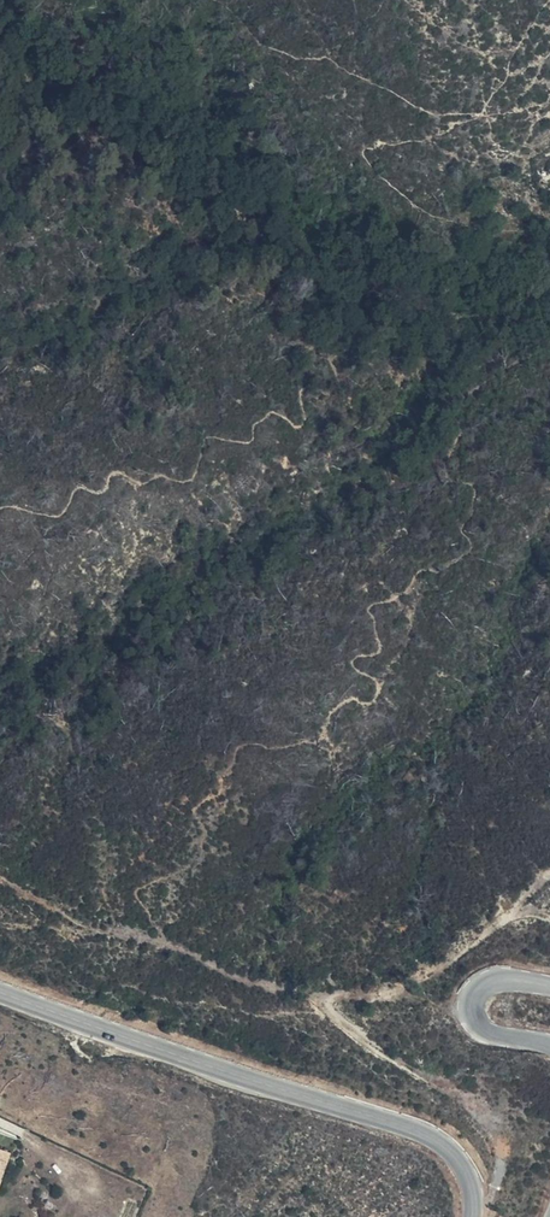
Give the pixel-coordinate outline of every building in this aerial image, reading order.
[(0,1148),(0,1162),(7,1165),(12,1153),(0,1148)]
